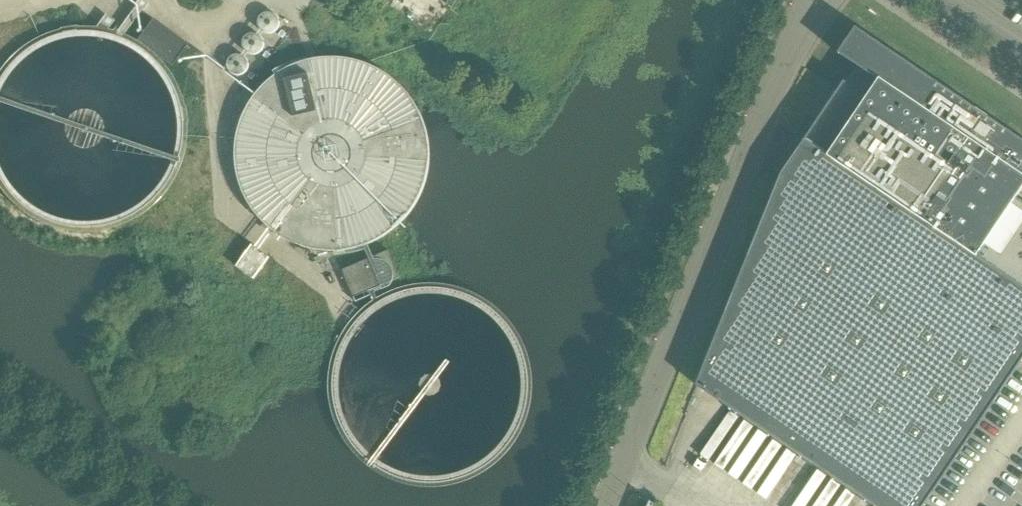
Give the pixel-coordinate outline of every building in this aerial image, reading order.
[(152,20),(137,41),(171,66),(186,46),(152,20)] [(807,137),(782,173),(696,385),(875,505),(924,505),(1021,361),(1021,201),(1017,197),(1021,189),(1021,139),(856,28),(839,53),(858,66),(847,82),(844,81),(807,137)] [(427,168),(427,161),(427,151),(425,139),(420,123),(416,114),(411,106),(405,99),(399,91),(390,84),(383,79),(368,71),(356,67),(349,65),(332,63),(321,64),(312,65),(296,70),(290,72),(280,78),(272,84),(265,89),(258,96),(253,103),(244,117),(240,126),(237,136),(235,153),(234,161),(235,171),(237,179),(239,189),(243,199),(247,206),(252,215),(259,224),(269,233),(277,239),(292,247),(306,252),(316,254),(327,255),(334,255),(346,254),(356,252),(364,250),(377,243),(384,239),(391,234),(399,227),(406,220),(411,213),(419,199),(422,191),(425,179),(427,168)] [(237,267),(254,279),(269,258),(253,245),(237,267)] [(342,270),(354,298),(400,278),(388,250),(342,270)]
